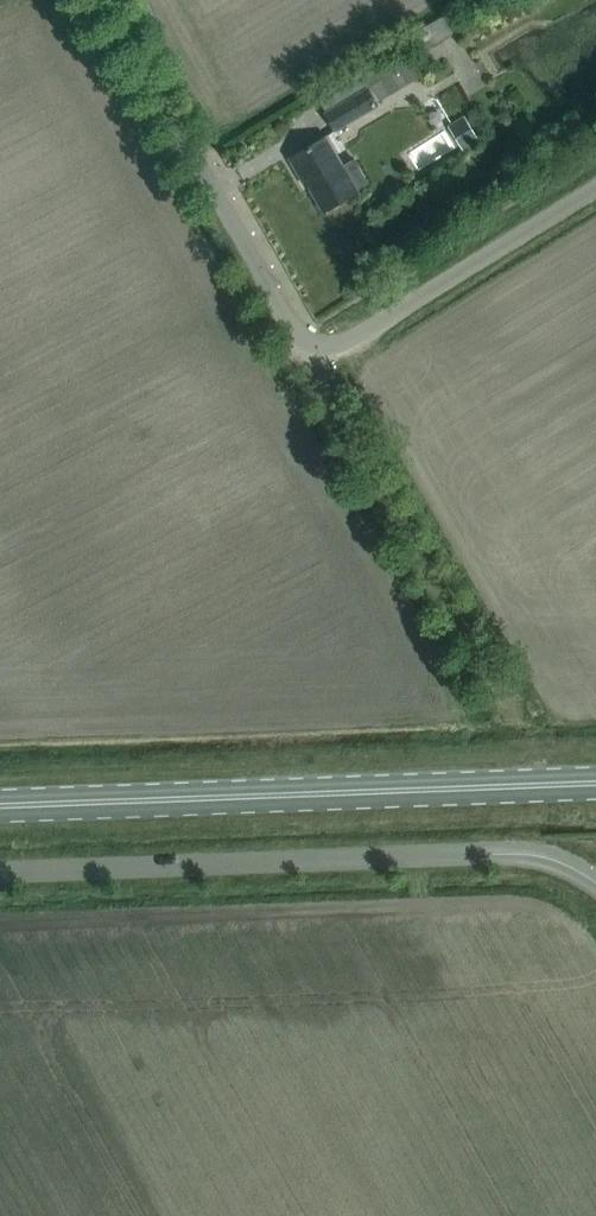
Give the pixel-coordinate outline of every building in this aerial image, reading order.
[(412,34),(422,51),(454,33),(444,16),(412,34)] [(368,90),(374,103),(423,77),(413,58),(382,74),(379,69),(362,78),(368,90)] [(327,112),(368,90),(362,78),(341,89),(321,101),(327,112)] [(376,107),(374,103),(368,90),(327,112),(326,112),(336,129),(356,117),(376,107)] [(325,138),(312,145),(291,157),(302,176),(304,175),(325,210),(369,183),(354,157),(341,165),(325,138)]
